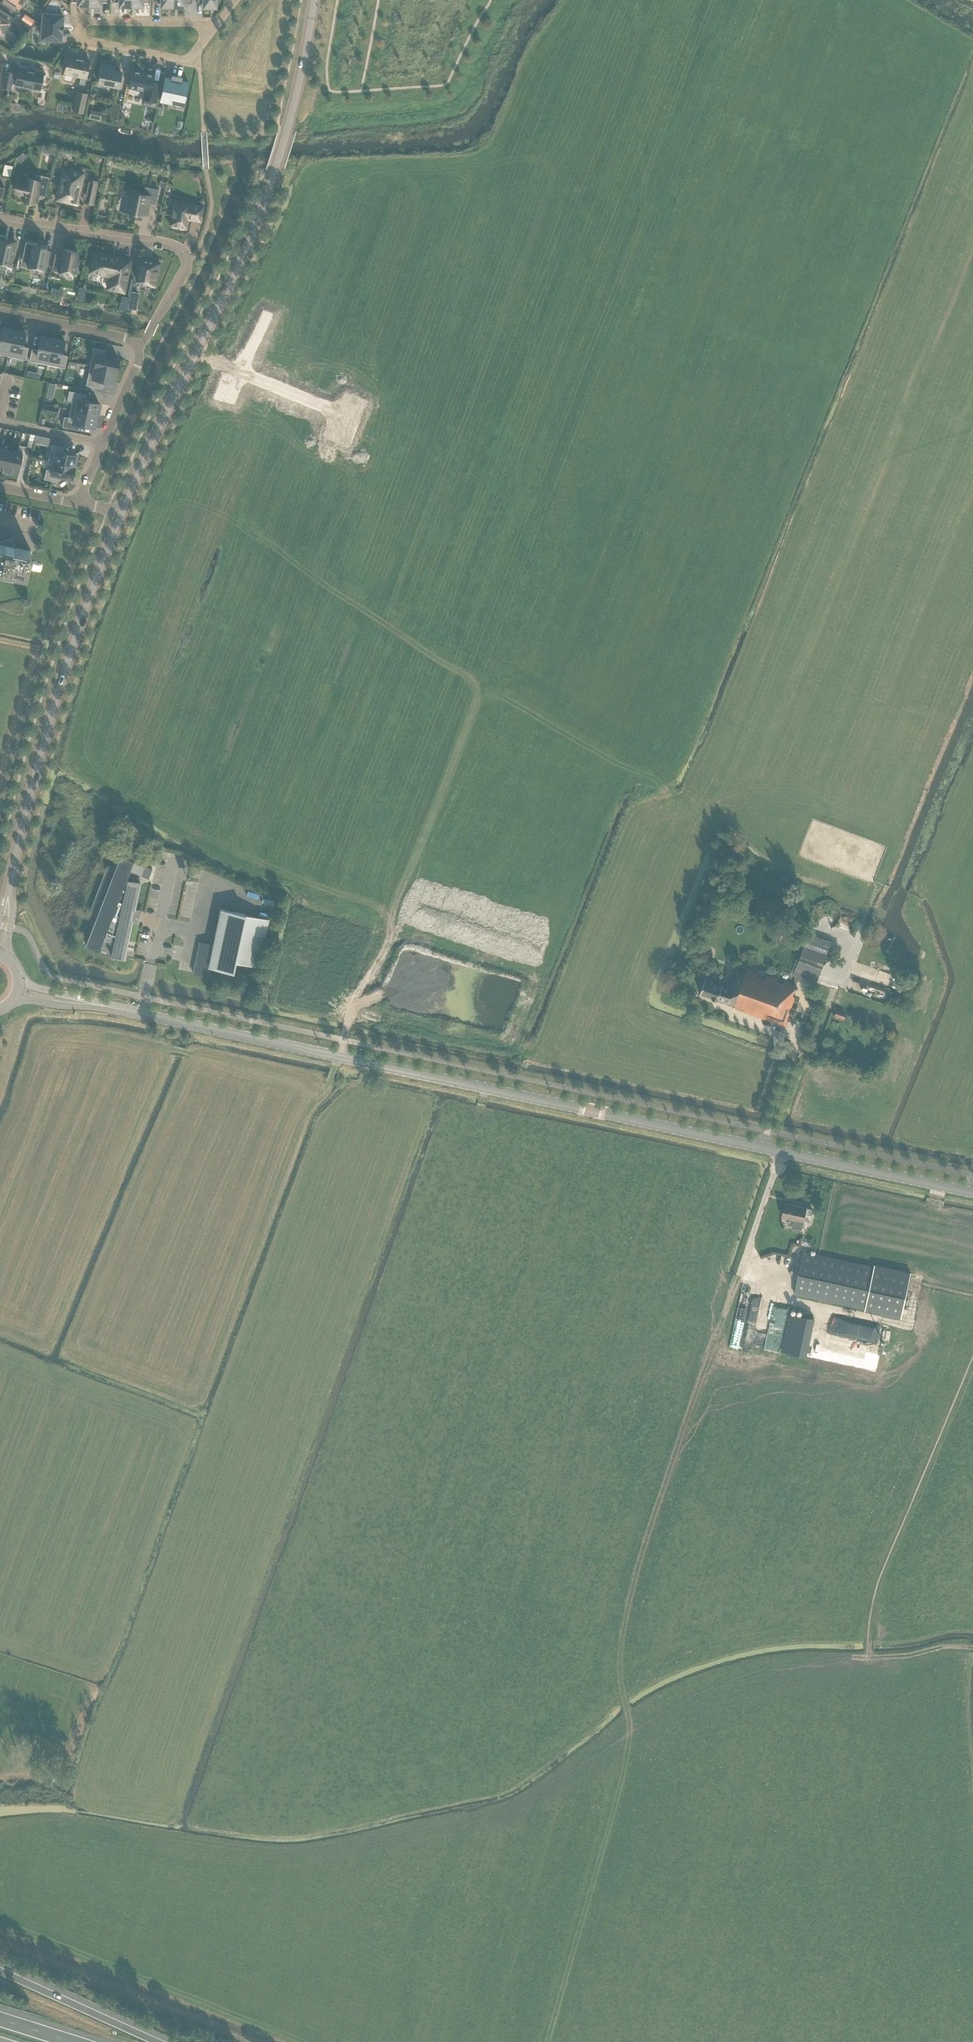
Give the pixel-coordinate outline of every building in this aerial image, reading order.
[(24,0),(3,0),(1,3),(15,13),(24,0)] [(61,31),(62,31),(63,25),(62,25),(63,15),(57,15),(58,2),(55,0),(52,0),(48,7),(47,14),(44,13),(41,38),(60,40),(61,31)] [(12,17),(0,9),(0,35),(12,17)] [(21,19),(31,26),(34,20),(25,14),(21,19)] [(30,27),(22,21),(18,27),(26,33),(30,27)] [(81,76),(79,84),(84,85),(86,79),(88,70),(90,61),(68,56),(68,57),(66,57),(64,65),(66,65),(64,73),(81,76)] [(110,65),(102,64),(98,82),(113,86),(112,91),(117,92),(121,73),(109,70),(110,65)] [(14,73),(5,71),(2,87),(11,89),(12,83),(16,84),(15,85),(40,90),(43,73),(19,68),(17,75),(13,75),(14,73)] [(154,75),(132,70),(129,87),(145,91),(143,103),(154,106),(159,86),(152,85),(154,75)] [(165,78),(160,101),(173,104),(173,102),(184,104),(184,101),(188,83),(180,81),(180,79),(173,77),(172,79),(165,78)] [(73,111),(84,113),(88,93),(77,91),(73,111)] [(120,105),(113,103),(109,118),(117,119),(120,105)] [(91,109),(90,116),(102,118),(103,110),(91,109)] [(116,166),(127,169),(128,162),(118,160),(116,166)] [(138,171),(148,173),(149,167),(139,165),(138,171)] [(77,204),(84,173),(63,168),(56,200),(77,204)] [(92,173),(85,198),(94,201),(101,176),(92,173)] [(44,197),(48,177),(37,175),(36,180),(27,179),(26,182),(19,181),(17,193),(24,194),(23,198),(24,198),(25,200),(29,201),(31,200),(36,201),(38,195),(44,197)] [(159,190),(145,187),(144,194),(133,192),(131,199),(126,198),(125,207),(129,208),(128,212),(146,216),(149,203),(155,204),(159,190)] [(192,203),(175,199),(170,225),(186,228),(189,218),(200,221),(203,206),(192,204),(192,203)] [(0,239),(0,263),(13,266),(18,243),(0,239)] [(47,247),(25,242),(22,255),(29,257),(27,267),(42,270),(47,247)] [(68,249),(64,249),(64,251),(63,255),(55,253),(52,270),(67,274),(67,273),(73,274),(73,272),(74,272),(75,267),(77,268),(79,260),(76,259),(77,254),(77,253),(78,252),(72,250),(68,249)] [(118,257),(94,252),(90,272),(113,277),(110,288),(107,287),(107,288),(124,292),(131,260),(130,260),(130,262),(117,259),(118,257)] [(153,263),(154,261),(141,259),(136,282),(143,283),(142,289),(143,289),(144,285),(154,287),(159,264),(153,263)] [(120,302),(128,303),(129,297),(122,295),(120,302)] [(14,330),(2,327),(0,335),(0,354),(8,356),(14,330)] [(14,330),(8,356),(26,360),(28,347),(22,346),(25,332),(14,330)] [(47,364),(53,338),(41,335),(38,349),(32,348),(29,360),(47,364)] [(53,338),(47,364),(65,368),(68,356),(62,354),(65,341),(53,338)] [(90,365),(116,371),(118,359),(104,356),(106,350),(93,347),(90,365)] [(114,378),(116,371),(90,365),(90,366),(86,385),(102,388),(104,380),(113,382),(114,378)] [(70,409),(97,415),(99,403),(85,401),(86,394),(74,392),(70,409)] [(94,427),(97,415),(70,409),(68,421),(94,427)] [(42,445),(48,446),(50,438),(43,436),(42,445)] [(53,462),(74,467),(77,455),(63,452),(64,446),(52,443),(49,455),(55,456),(53,462)] [(11,451),(7,472),(18,474),(23,453),(24,446),(19,445),(17,452),(11,451)] [(0,450),(0,470),(7,472),(11,451),(0,448),(0,450)] [(53,462),(52,469),(46,468),(44,479),(56,482),(58,476),(72,479),(74,467),(53,462)] [(11,539),(0,543),(0,570),(26,575),(26,573),(30,554),(31,551),(14,547),(11,539)] [(133,860),(120,856),(116,869),(108,866),(107,866),(108,867),(88,917),(96,920),(87,944),(86,944),(86,945),(98,950),(98,949),(100,945),(113,950),(112,955),(111,955),(124,958),(132,921),(136,923),(140,911),(134,909),(140,883),(140,882),(138,882),(140,878),(127,873),(128,870),(141,875),(145,866),(132,861),(133,860)] [(202,866),(200,871),(218,879),(220,873),(202,866)] [(257,897),(278,905),(281,898),(260,890),(257,897)] [(833,903),(827,900),(820,902),(815,906),(812,912),(812,918),(816,924),(821,927),(828,928),(834,925),(838,920),(839,914),(838,907),(833,903)] [(259,967),(269,920),(221,909),(213,945),(199,943),(193,973),(208,976),(208,975),(207,975),(209,967),(233,972),(235,962),(259,967)] [(832,942),(809,933),(794,975),(817,984),(832,942)] [(759,972),(736,964),(728,987),(705,979),(701,993),(713,997),(712,998),(718,1000),(718,999),(735,1005),(734,1008),(785,1026),(795,996),(793,996),(796,988),(797,986),(785,981),(784,983),(778,981),(779,979),(767,975),(766,978),(758,975),(759,972)] [(852,986),(888,998),(891,987),(855,976),(852,986)] [(847,1013),(838,1009),(835,1016),(844,1020),(847,1013)] [(811,1215),(813,1209),(807,1208),(785,1203),(783,1217),(804,1222),(805,1214),(811,1215)] [(874,1267),(803,1252),(795,1294),(865,1309),(902,1317),(911,1274),(874,1266),(874,1267)] [(762,1347),(780,1351),(785,1326),(780,1325),(781,1321),(786,1322),(790,1306),(777,1303),(774,1317),(768,1316),(762,1347)] [(806,1356),(814,1318),(790,1313),(782,1351),(806,1356)] [(856,1331),(855,1341),(876,1342),(876,1331),(856,1331)]
